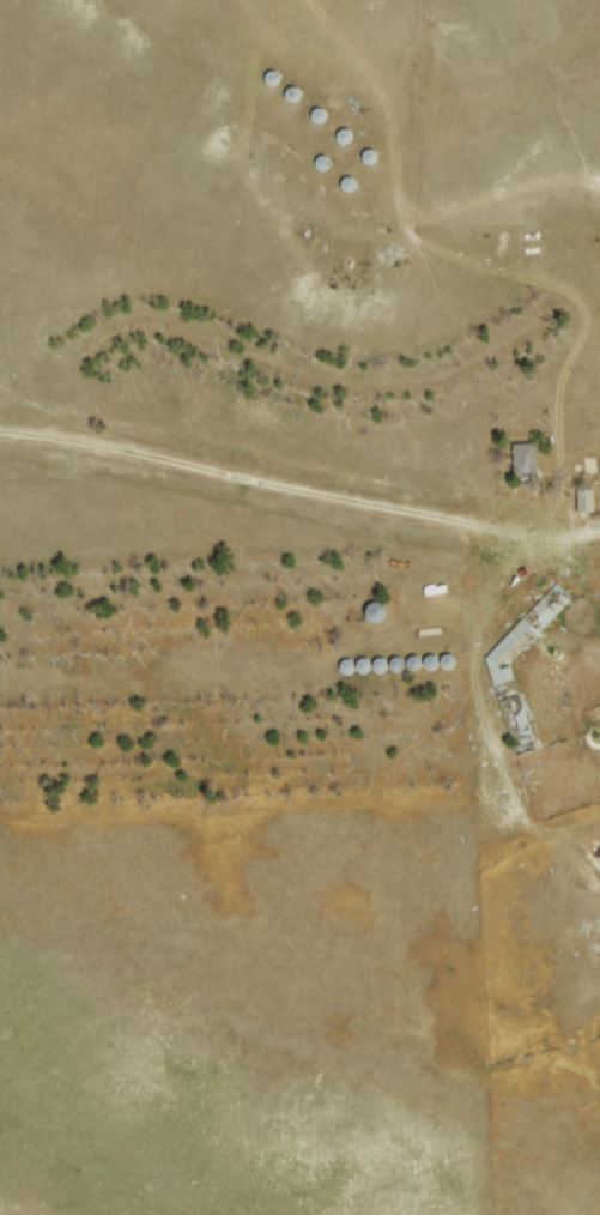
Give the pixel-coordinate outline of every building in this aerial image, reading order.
[(290,85),(290,83),(290,80),(287,78),(286,77),(284,75),(281,75),(278,77),(277,78),(274,80),(274,83),(274,85),(275,87),(278,90),(280,91),(283,91),(285,91),(287,90),(289,87),(290,85)] [(308,102),(308,99),(307,97),(305,95),(303,93),(301,92),(298,92),(296,93),(293,95),(292,97),(292,99),(292,102),(293,104),(295,107),(297,108),(299,108),(303,108),(305,107),(307,104),(308,102)] [(337,122),(338,120),(337,117),(335,115),(333,114),(331,113),(328,113),(326,114),(323,115),(322,117),(321,120),(321,123),(322,126),(325,127),(327,128),(329,129),(332,128),(334,127),(337,125),(337,122)] [(362,144),(362,141),(362,139),(359,137),(358,135),(356,134),(352,134),(350,135),(349,137),(346,139),(346,141),(346,145),(347,147),(349,149),(351,150),(354,151),(357,150),(359,149),(360,146),(362,144)] [(389,165),(389,163),(389,161),(388,158),(386,157),(383,156),(381,156),(378,156),(376,158),(375,161),(374,163),(374,165),(375,168),(377,170),(380,171),(382,171),(384,171),(387,170),(388,168),(389,165)] [(339,167),(339,164),(339,162),(337,159),(335,158),(333,157),(329,157),(327,158),(326,159),(323,162),(323,164),(323,168),(325,170),(326,171),(328,173),(332,174),(334,173),(337,171),(338,169),(339,167)] [(364,192),(364,188),(364,186),(362,183),(360,182),(358,181),(356,181),(352,182),(351,183),(349,186),(349,188),(349,192),(350,194),(352,195),(354,197),(357,198),(359,197),(362,195),(363,194),(364,192)] [(508,449),(508,476),(544,476),(544,449),(508,449)] [(583,516),(599,516),(599,489),(582,490),(583,516)] [(560,588),(492,663),(523,761),(547,752),(519,669),(577,605),(560,588)] [(383,621),(382,602),(365,604),(366,621),(383,621)] [(392,625),(393,623),(395,619),(395,617),(394,613),(393,611),(390,609),(388,608),(384,608),(381,609),(378,610),(376,612),(375,616),(376,619),(377,622),(378,625),(382,627),(386,627),(388,627),(392,625)] [(444,673),(446,672),(447,670),(447,667),(447,665),(446,664),(444,663),(442,661),(440,660),(437,661),(436,663),(434,664),(434,666),(434,669),(434,671),(436,672),(437,673),(440,675),(442,675),(444,673)] [(460,672),(462,671),(462,669),(463,666),(462,664),(462,663),(460,660),(459,660),(456,660),(454,660),(451,661),(450,663),(449,665),(449,667),(450,670),(451,671),(454,672),(456,673),(459,673),(460,672)] [(428,675),(429,672),(430,671),(430,669),(430,666),(429,664),(428,663),(425,661),(423,661),(422,663),(419,664),(418,665),(417,667),(417,670),(418,672),(419,673),(422,675),(423,676),(425,675),(428,675)] [(411,675),(413,673),(413,671),(414,669),(413,667),(413,665),(411,664),(410,663),(407,663),(405,663),(402,664),(401,666),(400,669),(400,670),(401,672),(402,675),(405,676),(407,676),(410,676),(411,675)] [(394,676),(396,675),(396,672),(398,671),(396,669),(396,666),(394,665),(393,664),(390,664),(388,664),(386,665),(384,667),(383,670),(383,671),(384,673),(386,676),(388,677),(390,677),(393,677),(394,676)] [(358,677),(359,676),(360,675),(360,672),(360,670),(359,667),(358,666),(356,665),(353,665),(352,665),(350,666),(349,669),(347,671),(347,673),(349,676),(350,677),(352,678),(353,678),(356,678),(358,677)] [(375,677),(377,676),(377,673),(378,671),(377,669),(377,667),(375,666),(374,665),(371,665),(369,665),(366,666),(365,667),(364,670),(364,672),(365,675),(366,676),(369,677),(371,678),(374,678),(375,677)]
